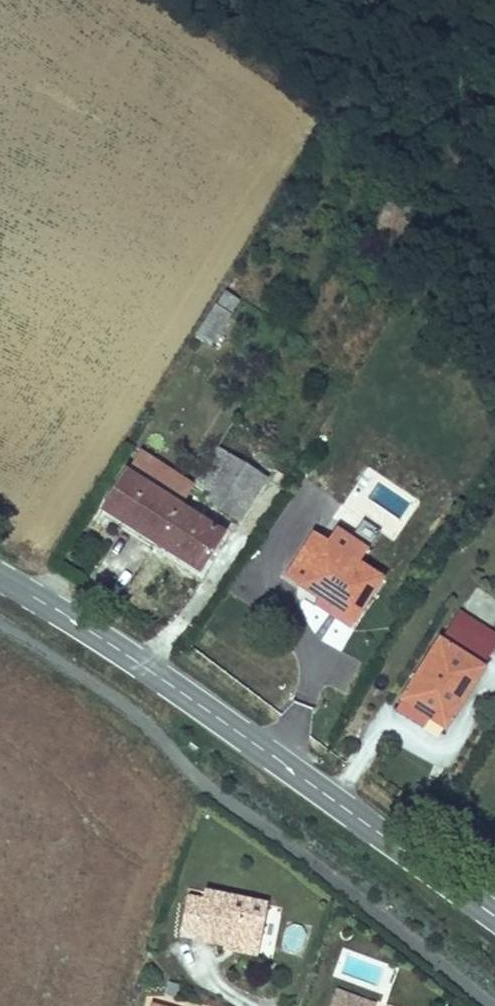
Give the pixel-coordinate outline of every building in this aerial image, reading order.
[(376,233),(401,249),(419,221),(394,205),(376,233)] [(224,293),(217,306),(234,314),(240,301),(224,293)] [(204,340),(218,349),(236,321),(222,310),(204,340)] [(209,511),(236,529),(260,491),(231,473),(209,511)] [(161,551),(183,514),(133,480),(108,516),(161,551)] [(161,551),(203,580),(227,545),(183,514),(161,551)] [(359,626),(381,591),(358,576),(367,564),(335,543),(327,556),(312,545),(286,585),(321,610),(327,604),(359,626)] [(484,671),(494,653),(494,648),(459,626),(405,718),(435,737),(444,726),(453,733),(489,675),(484,671)] [(220,936),(253,943),(262,900),(199,887),(196,902),(190,930),(189,934),(219,941),(220,936)] [(181,899),(174,926),(190,930),(196,902),(181,899)] [(219,944),(251,951),(253,943),(220,936),(219,941),(219,944)] [(318,1000),(336,1005),(365,1005),(366,1004),(322,987),(318,1000)]
